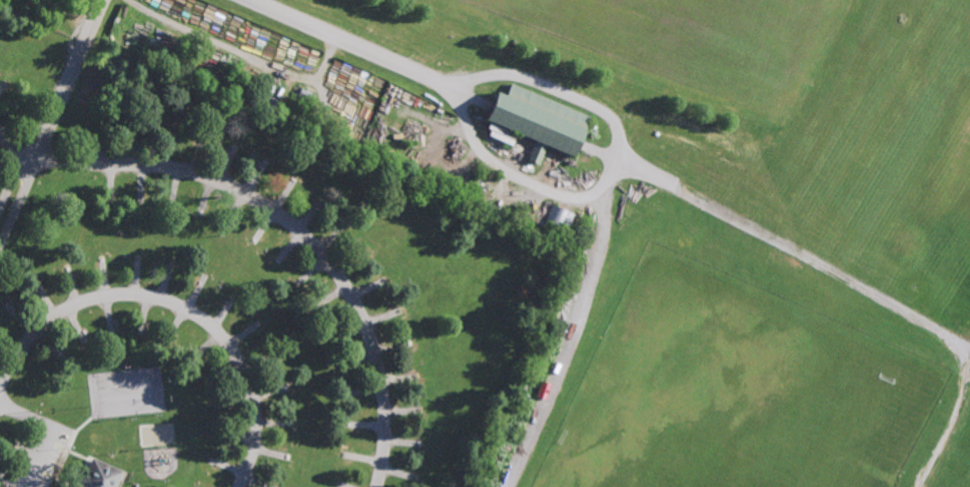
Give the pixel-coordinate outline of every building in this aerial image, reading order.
[(484,123),(533,142),(525,162),(538,166),(545,147),(572,159),(589,117),(510,85),(505,98),(496,94),(484,123)] [(105,319),(108,335),(119,333),(116,316),(105,319)] [(92,457),(79,486),(116,486),(123,470),(92,457)]
